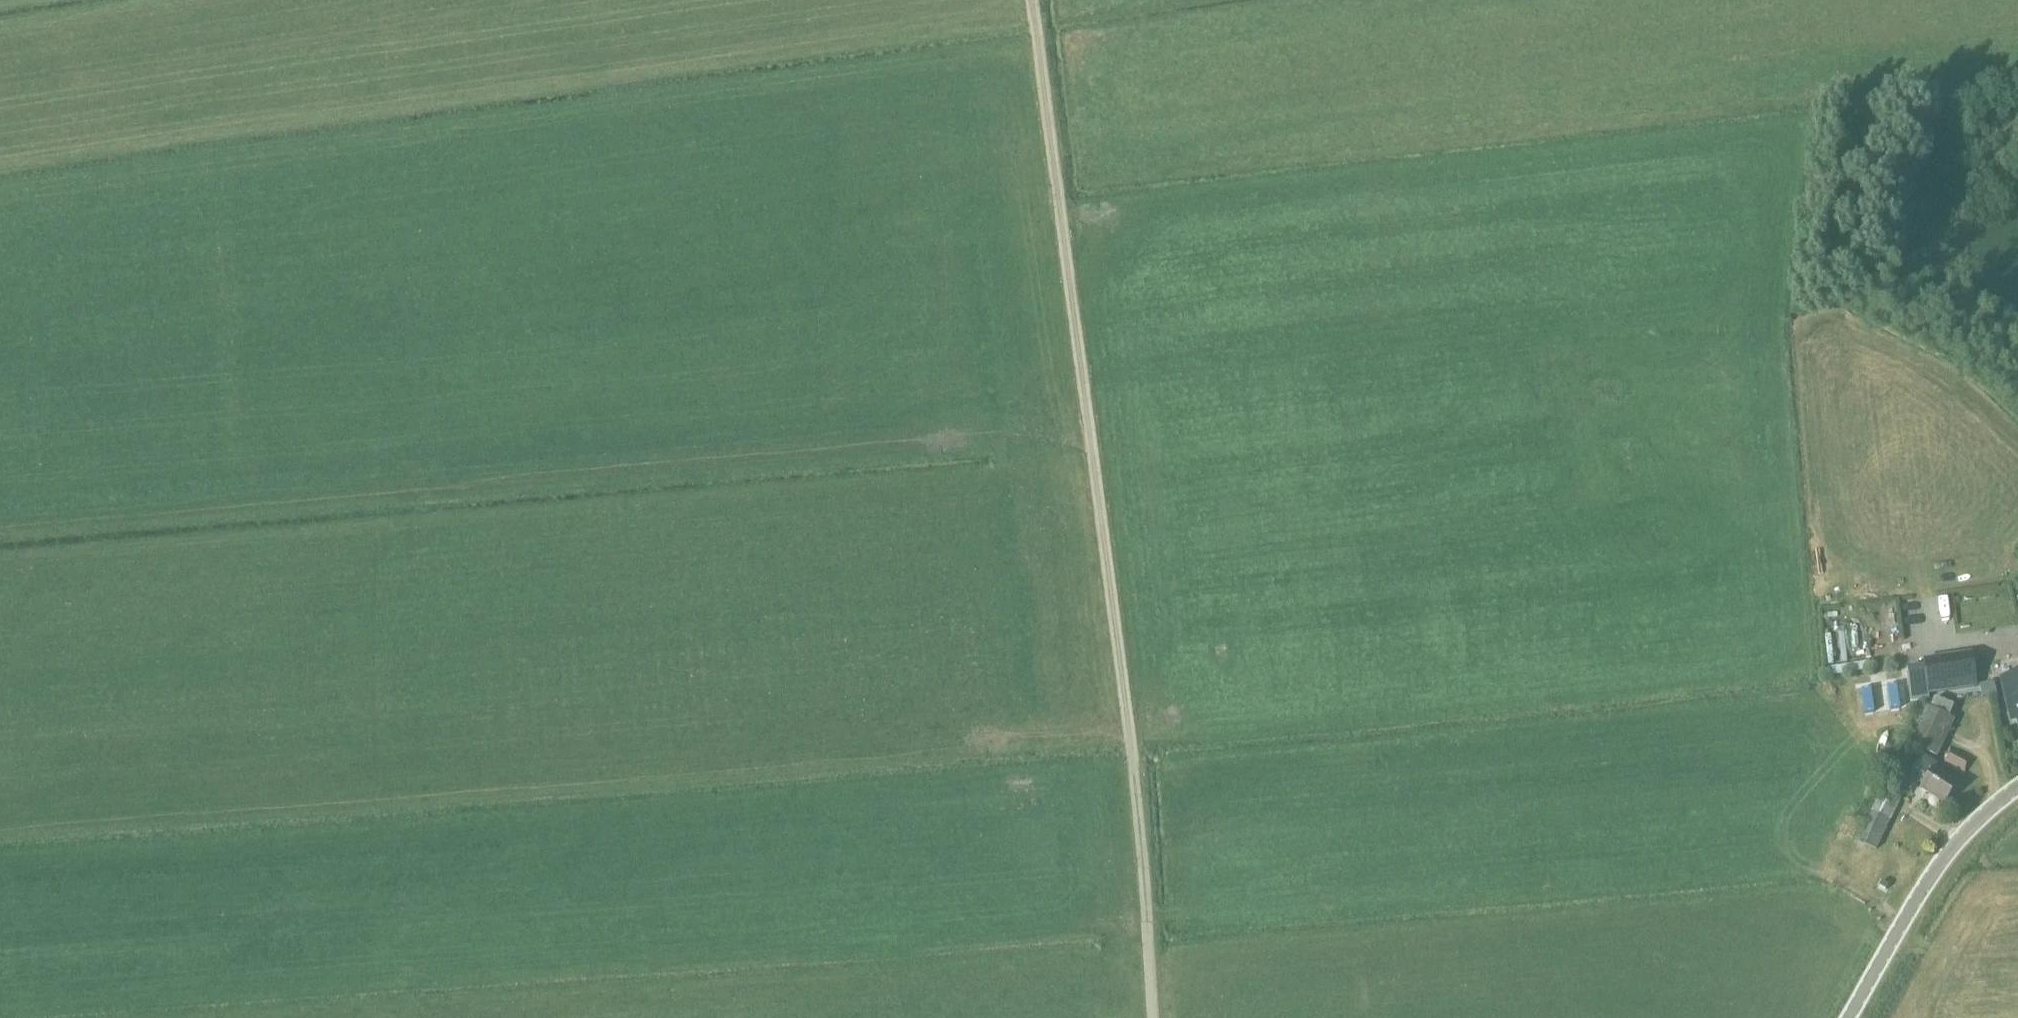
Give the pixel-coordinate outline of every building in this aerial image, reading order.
[(1971,657),(1947,661),(1924,664),(1928,694),(1975,687),(1971,657)] [(2000,679),(2010,720),(2016,719),(2017,728),(2017,675),(2000,679)] [(1937,759),(1956,721),(1949,717),(1953,708),(1936,700),(1932,710),(1926,707),(1908,745),(1937,759)] [(1900,774),(1923,786),(1920,790),(1944,805),(1957,785),(1935,771),(1938,765),(1912,751),(1900,774)] [(1877,850),(1904,794),(1901,793),(1907,781),(1891,773),(1858,840),(1877,850)] [(1888,883),(1881,881),(1878,888),(1886,891),(1888,883)]
